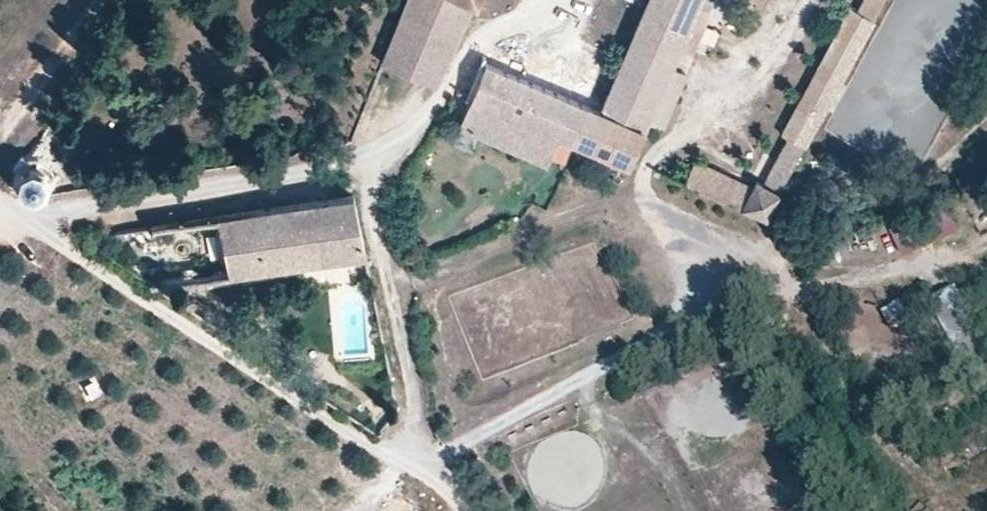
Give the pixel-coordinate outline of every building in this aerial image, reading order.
[(471,0),(403,0),(380,54),(437,79),(471,0)] [(599,109),(646,130),(703,0),(648,0),(599,109)] [(860,6),(851,3),(787,132),(810,144),(885,0),(864,0),(860,6)] [(512,59),(510,65),(522,71),(525,64),(512,59)] [(20,79),(0,60),(0,88),(6,94),(20,79)] [(559,133),(573,139),(586,105),(569,98),(562,95),(519,76),(508,70),(484,62),(471,94),(559,133)] [(569,98),(570,93),(564,89),(562,95),(569,98)] [(549,156),(559,133),(471,94),(460,120),(549,156)] [(646,130),(599,109),(586,105),(573,139),(575,140),(633,163),(646,130)] [(765,173),(789,184),(810,144),(787,132),(765,173)] [(25,156),(14,178),(36,189),(47,166),(25,156)] [(765,173),(761,184),(708,162),(695,188),(773,217),(789,184),(765,173)] [(366,244),(355,188),(219,212),(230,269),(366,244)] [(946,196),(887,226),(900,253),(960,223),(946,196)] [(221,266),(188,272),(191,291),(224,285),(221,266)] [(963,284),(936,294),(956,345),(982,335),(963,284)] [(883,306),(891,328),(913,320),(905,298),(883,306)]
